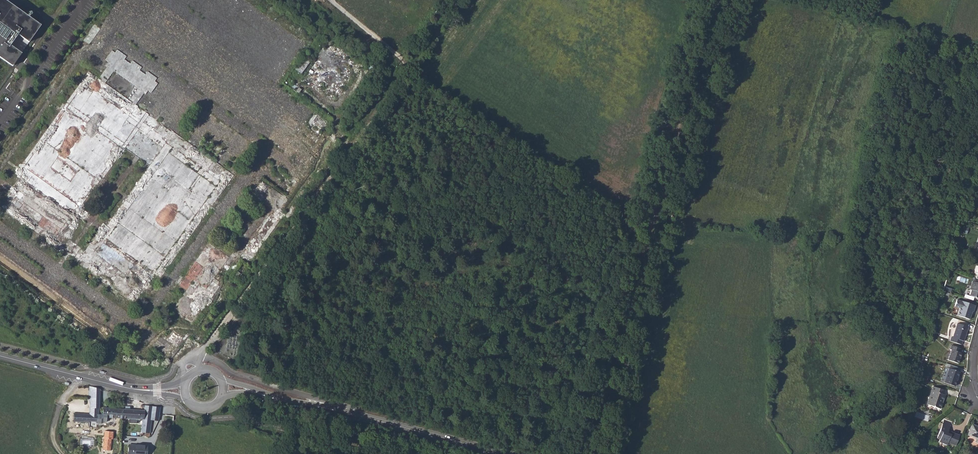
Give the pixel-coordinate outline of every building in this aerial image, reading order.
[(5,0),(0,0),(0,57),(12,66),(41,25),(5,0)] [(150,22),(156,27),(160,21),(154,16),(150,22)] [(83,40),(89,44),(100,29),(94,24),(83,40)] [(126,24),(122,30),(129,34),(132,28),(126,24)] [(171,36),(176,40),(180,35),(174,31),(171,36)] [(140,33),(137,40),(143,44),(147,37),(140,33)] [(77,48),(81,51),(87,43),(82,40),(77,48)] [(249,46),(254,51),(259,45),(253,41),(249,46)] [(153,42),(150,49),(156,51),(159,45),(153,42)] [(185,43),(181,50),(188,53),(191,46),(185,43)] [(113,97),(135,103),(159,84),(156,81),(157,77),(154,75),(141,71),(142,66),(133,60),(130,63),(125,59),(127,55),(118,49),(115,51),(110,50),(100,85),(107,88),(112,70),(129,81),(128,82),(127,85),(126,83),(124,86),(120,85),(119,88),(117,90),(112,84),(109,87),(110,88),(109,91),(114,94),(113,97)] [(169,59),(172,53),(165,49),(162,56),(169,59)] [(295,69),(303,73),(310,60),(303,56),(295,69)] [(184,63),(181,69),(188,72),(191,66),(184,63)] [(348,95),(351,96),(353,93),(354,94),(358,87),(353,85),(348,95)] [(0,207),(0,209),(36,230),(39,225),(43,227),(38,235),(59,248),(78,218),(76,217),(85,202),(22,164),(16,174),(19,176),(0,207)] [(13,245),(20,248),(23,241),(16,238),(13,245)] [(68,261),(72,256),(70,255),(68,257),(64,254),(66,251),(64,250),(60,255),(68,261)] [(36,261),(40,255),(34,251),(30,256),(36,261)] [(243,251),(239,257),(249,264),(253,258),(243,251)] [(18,256),(15,263),(21,266),(25,259),(18,256)] [(26,282),(29,276),(24,273),(20,278),(26,282)] [(975,278),(974,282),(973,281),(970,290),(971,290),(970,296),(977,298),(977,279),(975,278)] [(957,315),(969,319),(971,312),(973,312),(975,306),(962,301),(961,301),(956,300),(954,306),(959,308),(957,315)] [(87,326),(91,319),(84,315),(80,322),(87,326)] [(952,337),(963,341),(968,327),(957,323),(952,337)] [(174,331),(168,338),(178,345),(182,340),(179,338),(180,336),(174,331)] [(948,360),(958,363),(961,353),(960,352),(961,349),(951,345),(949,349),(951,349),(948,360)] [(950,364),(948,368),(945,378),(944,382),(954,386),(959,374),(958,374),(960,368),(950,364)] [(944,382),(945,378),(948,368),(945,367),(941,377),(940,381),(944,382)] [(73,421),(89,422),(89,421),(97,421),(98,414),(99,414),(100,389),(89,386),(89,401),(90,401),(90,414),(74,413),(73,421)] [(927,404),(940,409),(942,402),(941,402),(944,394),(943,394),(944,391),(933,387),(927,404)] [(146,438),(147,438),(148,436),(149,436),(152,420),(158,421),(160,407),(144,406),(144,405),(139,404),(138,409),(122,408),(122,418),(135,419),(135,423),(141,423),(140,432),(146,433),(145,436),(146,438)] [(106,417),(122,418),(122,408),(106,408),(105,413),(104,413),(104,414),(99,414),(98,414),(97,421),(97,423),(103,424),(103,422),(106,422),(106,417)] [(959,435),(952,432),(951,434),(947,433),(948,431),(951,423),(944,420),(937,438),(940,439),(939,442),(947,445),(948,442),(955,445),(959,435)] [(977,445),(977,428),(970,425),(966,436),(975,439),(973,443),(977,445)] [(102,450),(110,451),(111,439),(112,439),(112,432),(105,431),(104,438),(103,438),(102,450)] [(147,445),(128,444),(128,453),(147,453),(147,445)]
